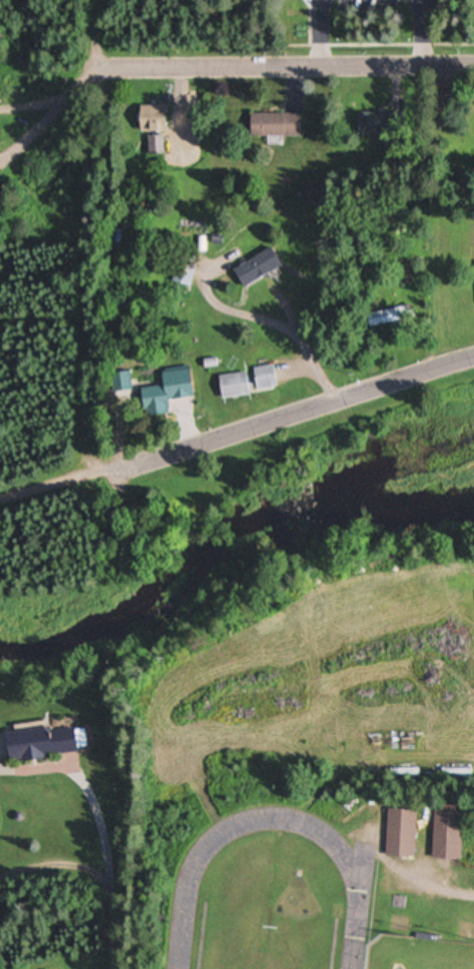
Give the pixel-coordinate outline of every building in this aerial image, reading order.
[(135,133),(167,132),(166,107),(134,108),(135,133)] [(247,138),(299,138),(299,115),(247,115),(247,138)] [(180,155),(180,135),(162,136),(162,155),(180,155)] [(229,271),(239,289),(277,268),(267,250),(229,271)] [(190,287),(194,264),(177,261),(173,285),(190,287)] [(251,390),(274,390),(274,368),(251,368),(251,390)] [(214,378),(216,400),(245,398),(242,375),(214,378)] [(138,389),(139,409),(193,404),(191,380),(166,382),(167,387),(138,389)] [(47,732),(46,726),(0,730),(3,760),(86,754),(84,729),(47,732)] [(415,858),(415,811),(385,811),(385,858),(415,858)] [(431,860),(458,861),(459,813),(431,813),(431,860)]
